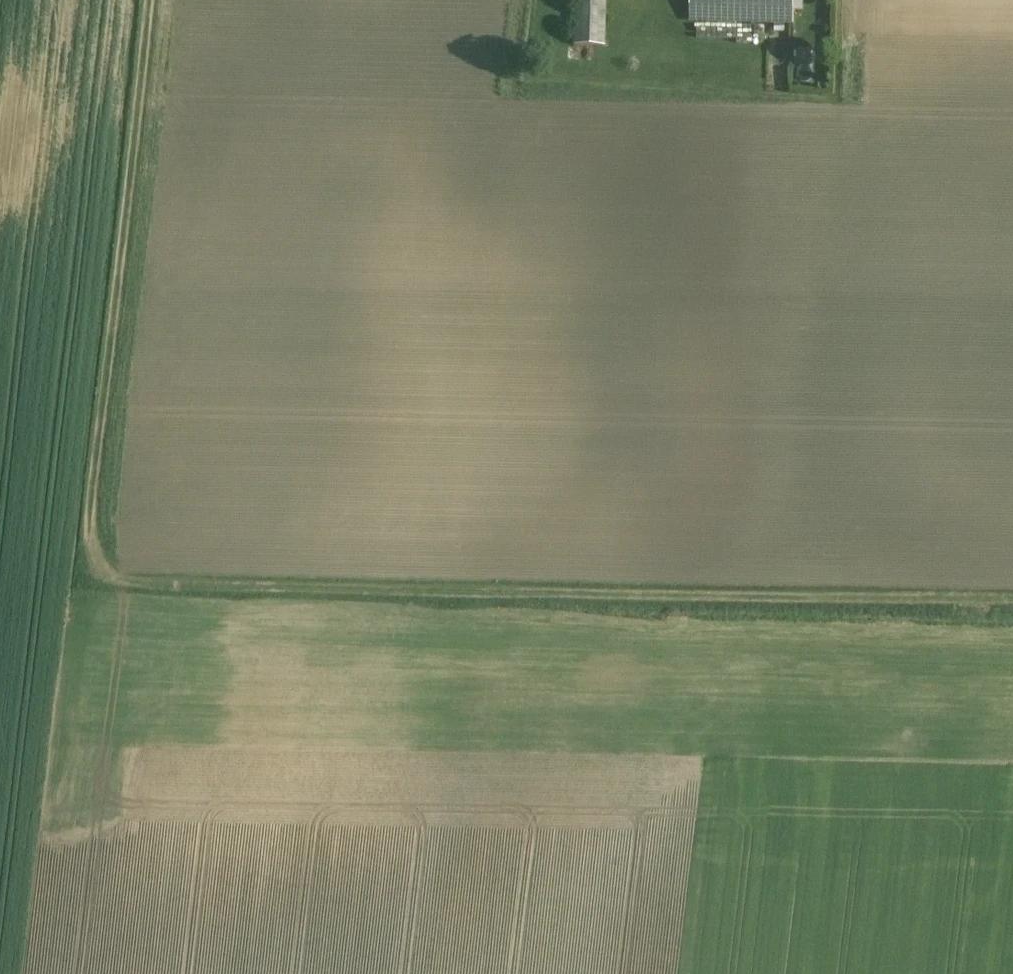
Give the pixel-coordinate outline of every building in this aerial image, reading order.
[(574,45),(602,45),(604,0),(576,0),(575,5),(575,13),(574,45)] [(691,16),(691,19),(706,20),(708,20),(708,0),(692,0),(691,16)] [(708,20),(728,20),(753,21),(754,0),(708,0),(708,20)] [(753,21),(762,21),(791,22),(791,0),(754,0),(753,21)] [(708,20),(706,20),(706,33),(728,34),(728,20),(708,20)] [(753,21),(728,20),(728,34),(762,35),(762,21),(753,21)]
